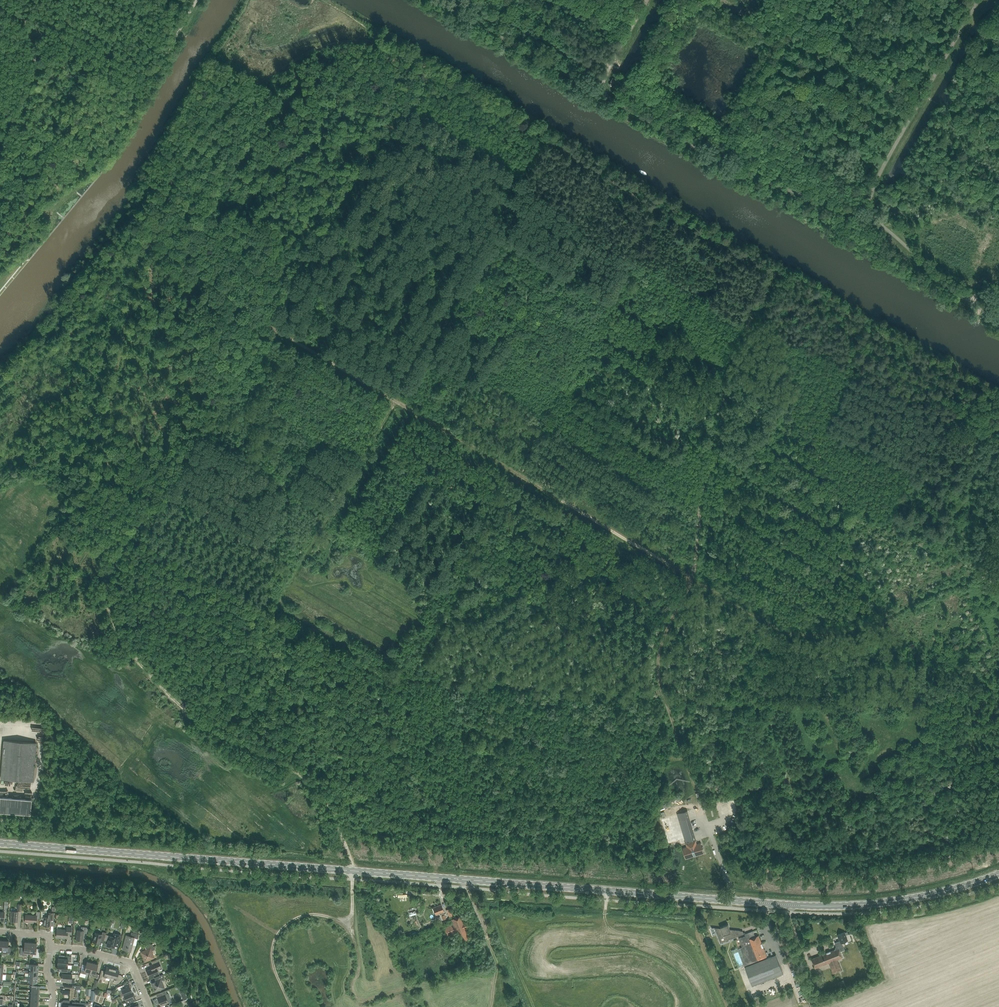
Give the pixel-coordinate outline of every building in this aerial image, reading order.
[(33,781),(35,743),(4,741),(1,779),(33,781)] [(30,814),(31,799),(0,797),(0,812),(30,814)] [(688,811),(680,814),(688,842),(687,842),(688,847),(685,848),(685,849),(684,849),(687,859),(688,859),(705,854),(705,853),(706,853),(703,843),(702,844),(702,843),(698,844),(697,841),(696,840),(697,839),(688,811)] [(443,912),(444,911),(441,904),(433,907),(435,915),(440,913),(442,915),(441,915),(443,919),(446,918),(444,914),(443,912)] [(18,912),(17,912),(11,911),(10,921),(18,922),(18,912)] [(25,922),(36,923),(37,918),(40,919),(40,912),(36,911),(36,915),(25,915),(25,922)] [(54,920),(54,913),(48,912),(48,917),(44,917),(43,926),(50,926),(50,920),(54,920)] [(453,924),(443,928),(446,937),(451,935),(452,937),(455,936),(454,933),(457,932),(461,942),(470,938),(465,927),(468,926),(466,922),(464,923),(461,916),(451,919),(453,924)] [(741,930),(730,930),(728,925),(720,927),(720,928),(711,927),(711,928),(715,928),(721,942),(726,940),(726,942),(726,940),(730,939),(734,937),(745,933),(745,932),(741,934),(740,931),(741,931),(741,930)] [(71,934),(72,927),(67,927),(67,930),(57,929),(56,938),(63,938),(63,939),(67,939),(68,934),(71,934)] [(87,933),(87,927),(81,927),(81,930),(77,930),(77,940),(83,940),(83,933),(87,933)] [(840,947),(843,946),(842,943),(848,940),(846,935),(849,934),(853,933),(852,930),(848,931),(848,932),(845,933),(845,932),(837,935),(840,941),(838,941),(840,947)] [(745,936),(739,939),(742,947),(738,949),(737,948),(731,950),(738,967),(744,965),(752,986),(783,973),(776,955),(767,958),(766,956),(758,935),(755,937),(753,931),(745,934),(745,936)] [(104,940),(106,933),(102,932),(102,934),(96,933),(93,942),(100,944),(101,940),(101,939),(104,940)] [(138,939),(139,934),(131,932),(130,936),(126,935),(122,950),(131,952),(134,938),(138,939)] [(107,945),(114,947),(115,945),(118,946),(121,935),(114,933),(113,937),(109,936),(107,945)] [(8,947),(8,941),(2,941),(2,949),(1,953),(7,954),(7,953),(10,953),(11,947),(8,947)] [(843,946),(840,947),(838,941),(835,943),(837,947),(836,949),(830,952),(830,951),(826,953),(811,959),(815,968),(829,963),(833,974),(841,970),(837,959),(842,958),(839,951),(844,949),(843,946)] [(30,953),(31,943),(25,942),(24,947),(21,947),(20,955),(27,955),(27,953),(30,953)] [(31,943),(30,953),(33,953),(33,957),(39,957),(39,949),(36,948),(37,943),(31,943)] [(141,952),(145,961),(154,957),(151,951),(155,949),(152,944),(145,947),(146,950),(141,952)] [(71,962),(71,956),(65,956),(64,958),(58,958),(58,964),(68,965),(68,961),(71,962)] [(90,972),(92,963),(87,962),(85,971),(81,970),(80,973),(86,974),(87,971),(90,972)] [(159,962),(152,964),(146,967),(147,971),(148,973),(149,977),(159,973),(157,969),(161,967),(159,962)] [(92,963),(90,972),(93,973),(93,976),(98,977),(98,974),(95,973),(98,964),(92,963)] [(67,968),(68,965),(58,964),(57,970),(63,970),(63,973),(70,974),(70,968),(67,968)] [(110,978),(113,968),(106,967),(105,973),(101,972),(99,979),(105,980),(106,977),(110,978)] [(117,976),(119,970),(113,968),(110,978),(114,979),(113,982),(118,984),(122,979),(120,977),(117,976)] [(70,974),(63,973),(62,973),(62,980),(66,980),(66,983),(74,983),(75,978),(72,978),(72,974),(70,974)] [(161,980),(165,979),(163,974),(156,977),(157,980),(151,982),(155,992),(164,988),(161,980)] [(130,986),(129,982),(127,980),(122,985),(123,988),(121,989),(124,995),(132,992),(130,986)] [(165,995),(167,994),(165,991),(160,993),(161,996),(157,997),(161,1005),(168,1002),(165,995)] [(129,1003),(136,1000),(135,996),(134,997),(132,992),(124,995),(126,1000),(128,1000),(129,1003)]
